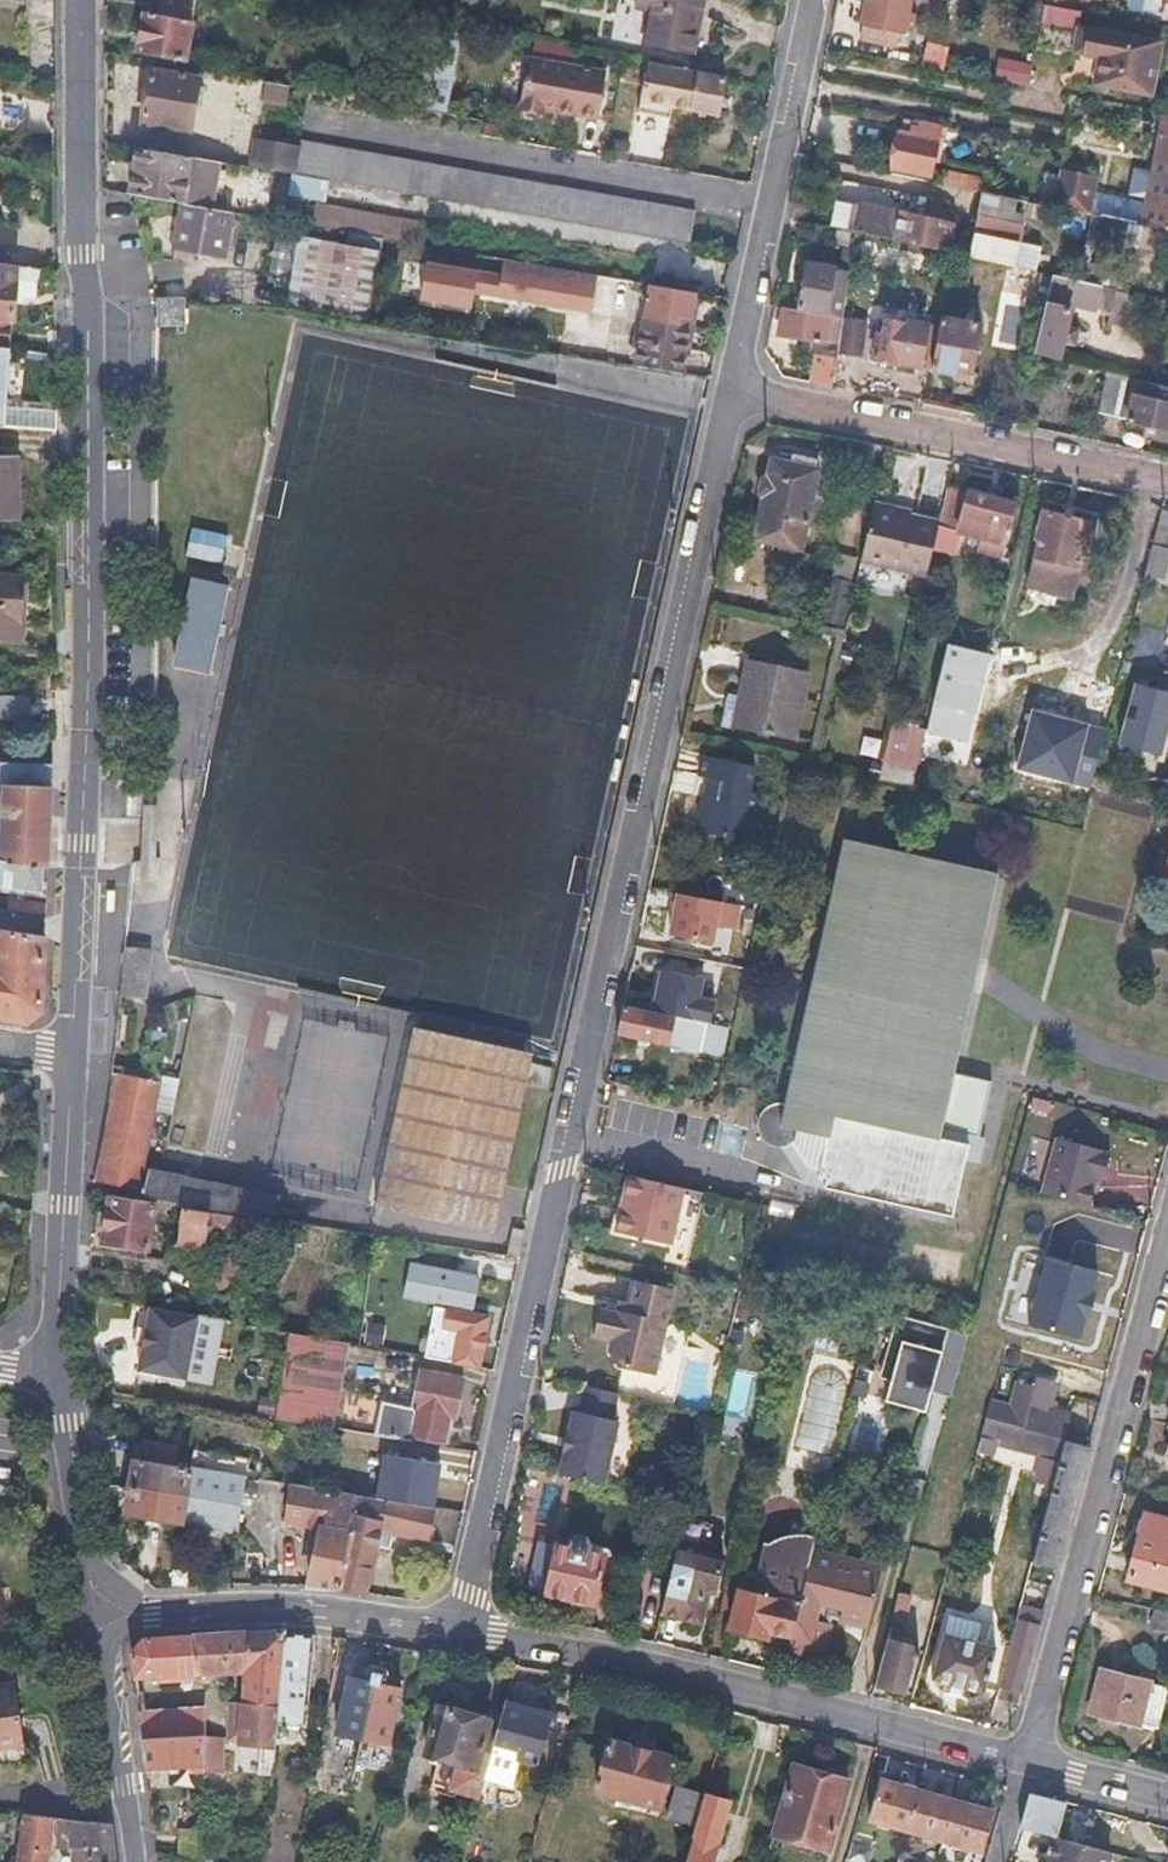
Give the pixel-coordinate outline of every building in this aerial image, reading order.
[(157,10),(190,18),(194,0),(159,0),(157,10)] [(634,6),(653,10),(646,46),(690,54),(701,0),(634,0),(634,6)] [(865,26),(863,41),(887,47),(887,49),(897,51),(900,36),(909,38),(913,19),(908,18),(912,0),(867,0),(861,26),(865,26)] [(1072,26),(1076,9),(1047,3),(1044,20),(1072,26)] [(192,23),(144,14),(136,53),(184,62),(192,23)] [(442,30),(435,70),(422,68),(415,109),(444,114),(459,33),(442,30)] [(1085,30),(1080,56),(1100,60),(1095,84),(1147,94),(1157,44),(1085,30)] [(526,111),(539,114),(544,109),(554,111),(596,118),(605,70),(527,58),(520,102),(526,111)] [(1029,82),(1030,60),(997,58),(996,80),(1029,82)] [(724,79),(645,64),(637,114),(668,121),(671,108),(716,117),(724,79)] [(151,71),(142,123),(191,131),(201,79),(151,71)] [(238,79),(235,94),(261,98),(263,83),(238,79)] [(290,86),(266,81),(264,95),(287,99),(290,86)] [(1156,134),(1167,136),(1167,113),(1160,112),(1156,134)] [(911,137),(897,134),(891,169),(929,177),(934,148),(941,149),(943,139),(937,138),(939,129),(920,125),(919,130),(913,129),(911,137)] [(1156,134),(1152,154),(1153,154),(1138,224),(1164,229),(1167,212),(1167,136),(1156,134)] [(252,167),(294,174),(296,166),(299,146),(257,139),(252,167)] [(466,206),(472,172),(311,143),(305,177),(466,206)] [(130,193),(183,202),(191,156),(138,146),(130,193)] [(938,172),(943,173),(941,184),(965,188),(968,178),(952,175),(954,161),(941,158),(938,172)] [(472,172),(466,206),(691,246),(696,214),(472,172)] [(1088,214),(1094,181),(1060,174),(1053,207),(1065,209),(1088,214)] [(971,238),(967,259),(998,266),(1010,269),(1016,243),(1021,225),(1009,221),(1013,199),(982,192),(971,238)] [(240,212),(183,202),(174,247),(225,256),(231,223),(238,224),(240,212)] [(952,256),(967,259),(971,238),(950,234),(952,226),(850,203),(844,232),(854,234),(952,256)] [(1088,214),(1065,209),(1060,236),(1083,240),(1088,214)] [(1083,240),(1082,245),(1119,253),(1125,222),(1088,214),(1083,240)] [(379,242),(302,229),(289,307),(365,320),(379,242)] [(1039,248),(1016,243),(1010,269),(1033,274),(1039,248)] [(633,282),(487,256),(480,292),(566,307),(611,316),(626,318),(633,282)] [(995,281),(998,266),(967,259),(952,256),(949,271),(995,281)] [(13,276),(30,278),(34,278),(35,267),(0,262),(0,346),(7,347),(8,326),(3,326),(4,317),(11,317),(12,303),(13,276)] [(807,267),(797,312),(840,321),(841,319),(847,275),(807,267)] [(13,276),(12,303),(21,303),(21,294),(29,295),(30,278),(13,276)] [(1068,311),(1094,317),(1100,288),(1051,277),(1031,356),(1056,362),(1060,346),(1069,349),(1074,333),(1063,330),(1068,311)] [(680,374),(693,292),(649,285),(637,368),(680,374)] [(1113,291),(1100,288),(1094,317),(1107,320),(1112,296),(1113,291)] [(1132,300),(1112,296),(1107,320),(1105,328),(1126,332),(1132,300)] [(183,299),(158,299),(158,325),(184,325),(183,299)] [(558,355),(603,362),(611,316),(566,307),(558,355)] [(836,350),(840,321),(797,312),(784,309),(777,338),(836,350)] [(841,319),(840,321),(836,350),(836,352),(858,356),(863,323),(841,319)] [(936,330),(928,371),(953,376),(954,372),(968,375),(978,328),(938,320),(936,330)] [(871,359),(917,369),(925,327),(904,323),(904,327),(884,323),(881,338),(875,337),(871,359)] [(925,327),(917,369),(928,371),(936,330),(925,327)] [(0,346),(0,426),(56,431),(56,413),(5,409),(9,348),(7,347),(0,346)] [(812,365),(808,383),(830,387),(835,358),(820,355),(818,366),(812,365)] [(1106,374),(1097,414),(1167,431),(1167,389),(1106,374)] [(0,456),(0,521),(18,521),(18,455),(0,456)] [(772,458),(754,539),(801,549),(818,468),(772,458)] [(949,487),(940,523),(938,528),(986,538),(983,552),(1004,557),(1017,501),(949,487)] [(876,501),(874,508),(909,516),(911,509),(876,501)] [(909,516),(874,508),(862,562),(927,577),(938,528),(940,523),(909,516)] [(1154,546),(1167,550),(1167,514),(1163,512),(1154,546)] [(1092,525),(1044,513),(1037,541),(1043,543),(1031,588),(1074,597),(1092,525)] [(224,562),(229,532),(190,526),(186,556),(224,562)] [(1154,546),(1144,582),(1167,588),(1167,550),(1154,546)] [(0,571),(0,639),(20,640),(23,614),(19,613),(22,573),(0,571)] [(173,663),(207,672),(226,585),(194,578),(173,663)] [(845,620),(853,581),(834,578),(826,617),(845,620)] [(974,714),(989,655),(949,646),(930,723),(947,727),(952,709),(974,714)] [(747,661),(739,699),(747,701),(740,731),(796,744),(811,674),(747,661)] [(1123,760),(1166,771),(1167,764),(1167,694),(1142,687),(1123,760)] [(29,722),(30,698),(0,696),(0,720),(29,722)] [(732,730),(740,731),(747,701),(739,699),(732,730)] [(703,756),(698,777),(710,780),(705,800),(702,801),(698,819),(708,832),(706,840),(744,849),(757,795),(751,793),(756,768),(703,756)] [(0,786),(51,789),(53,760),(13,757),(13,762),(0,761),(0,786)] [(910,770),(884,764),(881,779),(907,785),(910,770)] [(48,868),(49,832),(51,789),(0,786),(0,795),(0,861),(48,868)] [(769,1144),(777,1147),(784,1146),(791,1144),(806,1167),(816,1170),(815,1179),(885,1195),(884,1203),(947,1217),(958,1161),(961,1145),(939,1139),(942,1130),(980,1138),(991,1083),(954,1075),(976,974),(998,874),(844,839),(787,1106),(777,1106),(769,1108),(765,1111),(761,1116),(758,1123),(760,1132),(763,1139),(769,1144)] [(48,868),(0,861),(0,891),(46,898),(47,885),(48,868)] [(125,879),(133,879),(134,869),(126,868),(125,879)] [(46,917),(46,906),(8,901),(7,912),(46,917)] [(28,1025),(40,1014),(42,981),(45,940),(0,933),(0,1020),(28,1025)] [(668,1043),(714,1053),(718,1028),(622,1006),(615,1036),(639,1042),(667,1048),(668,1043)] [(413,1027),(374,1205),(493,1231),(525,1081),(543,1084),(547,1064),(530,1061),(532,1052),(413,1027)] [(728,1030),(718,1028),(714,1053),(722,1055),(728,1030)] [(115,1198),(144,1202),(144,1199),(277,1217),(280,1195),(148,1174),(145,1194),(137,1193),(157,1083),(151,1082),(152,1075),(117,1068),(97,1185),(116,1189),(115,1198)] [(162,1075),(158,1108),(173,1110),(177,1077),(162,1075)] [(974,1164),(980,1138),(942,1130),(939,1139),(961,1145),(958,1161),(974,1164)] [(1092,1183),(1095,1172),(1106,1175),(1111,1155),(1056,1140),(1042,1195),(1086,1206),(1092,1183)] [(800,1186),(884,1203),(885,1195),(815,1179),(816,1170),(806,1167),(791,1144),(784,1146),(777,1147),(800,1186)] [(1103,1186),(1106,1175),(1095,1172),(1092,1183),(1103,1186)] [(669,1241),(682,1188),(628,1175),(624,1195),(630,1196),(626,1211),(620,1209),(619,1213),(615,1230),(669,1243),(669,1241)] [(704,1193),(682,1188),(669,1241),(692,1246),(704,1193)] [(115,1198),(108,1197),(106,1214),(98,1213),(96,1225),(104,1226),(102,1244),(149,1250),(156,1203),(144,1202),(115,1198)] [(203,1242),(207,1210),(182,1207),(177,1243),(202,1247),(203,1242)] [(254,1218),(207,1210),(203,1242),(211,1244),(200,1316),(236,1323),(254,1218)] [(688,1263),(692,1246),(669,1241),(669,1243),(665,1258),(688,1263)] [(1098,1271),(1044,1256),(1024,1326),(1078,1341),(1098,1271)] [(409,1262),(403,1297),(475,1309),(480,1274),(409,1262)] [(401,1281),(369,1276),(365,1307),(397,1312),(401,1281)] [(608,1350),(617,1367),(653,1375),(672,1289),(635,1280),(630,1302),(619,1300),(616,1313),(599,1309),(595,1324),(592,1336),(611,1341),(608,1350)] [(198,1316),(149,1306),(138,1368),(186,1377),(198,1316)] [(433,1306),(424,1356),(480,1367),(485,1342),(490,1317),(433,1306)] [(930,1392),(950,1397),(966,1335),(895,1316),(879,1373),(891,1376),(902,1379),(901,1385),(930,1392)] [(347,1344),(290,1333),(284,1363),(275,1419),(332,1428),(347,1344)] [(380,1404),(374,1433),(414,1439),(414,1437),(447,1442),(452,1413),(458,1414),(459,1408),(465,1379),(422,1369),(413,1412),(380,1404)] [(902,1379),(891,1376),(884,1402),(925,1412),(930,1392),(901,1385),(902,1379)] [(1039,1454),(1058,1459),(1063,1439),(1070,1414),(1048,1408),(1055,1383),(1034,1377),(1033,1385),(1019,1381),(1014,1401),(991,1395),(985,1417),(975,1453),(989,1456),(993,1441),(1039,1454)] [(791,1466),(822,1475),(846,1389),(815,1380),(791,1466)] [(609,1418),(615,1390),(582,1383),(576,1411),(570,1409),(566,1430),(563,1430),(561,1439),(558,1450),(561,1451),(557,1473),(601,1483),(615,1420),(609,1418)] [(140,1439),(132,1487),(186,1497),(186,1498),(241,1508),(247,1477),(164,1463),(167,1444),(140,1439)] [(1085,1445),(1063,1439),(1058,1459),(1051,1483),(1030,1564),(1051,1569),(1068,1509),(1085,1445)] [(870,1451),(838,1444),(834,1461),(866,1469),(870,1451)] [(1051,1483),(1058,1459),(1039,1454),(1033,1479),(1051,1483)] [(349,1492),(356,1493),(405,1502),(409,1478),(352,1468),(349,1492)] [(337,1588),(356,1495),(333,1491),(288,1484),(283,1529),(290,1531),(292,1523),(322,1529),(310,1587),(336,1590),(337,1588)] [(186,1497),(132,1487),(127,1514),(218,1531),(220,1523),(238,1526),(241,1508),(186,1498),(186,1497)] [(376,1544),(380,1529),(393,1531),(427,1537),(432,1506),(405,1502),(356,1493),(356,1495),(337,1588),(366,1592),(376,1544)] [(1127,1578),(1167,1589),(1167,1522),(1144,1515),(1127,1578)] [(220,1523),(218,1531),(237,1534),(238,1526),(220,1523)] [(789,1638),(811,1551),(813,1542),(816,1531),(791,1524),(787,1538),(782,1537),(772,1539),(763,1545),(753,1583),(740,1580),(728,1632),(764,1640),(765,1632),(789,1638)] [(393,1531),(380,1529),(376,1544),(390,1546),(393,1531)] [(570,1548),(553,1544),(542,1593),(592,1602),(602,1554),(586,1551),(587,1544),(585,1541),(575,1538),(572,1540),(570,1548)] [(713,1592),(722,1557),(677,1546),(660,1614),(699,1624),(706,1591),(713,1592)] [(831,1615),(865,1624),(881,1567),(811,1551),(789,1638),(787,1648),(820,1657),(831,1615)] [(871,1685),(902,1692),(914,1649),(895,1644),(899,1628),(904,1595),(896,1593),(871,1685)] [(1020,1601),(998,1685),(1019,1691),(1037,1626),(1025,1623),(1030,1604),(1020,1601)] [(1150,1627),(1167,1632),(1167,1612),(1155,1609),(1150,1627)] [(927,1630),(941,1633),(944,1634),(947,1620),(931,1616),(927,1630)] [(276,1724),(284,1636),(285,1628),(142,1637),(130,1654),(133,1676),(242,1669),(240,1743),(274,1745),(276,1724)] [(944,1634),(941,1633),(930,1677),(981,1690),(991,1646),(944,1634)] [(312,1636),(284,1636),(276,1724),(304,1727),(312,1636)] [(335,1733),(361,1739),(380,1657),(376,1656),(374,1663),(370,1664),(368,1666),(365,1678),(348,1675),(335,1733)] [(380,1657),(361,1739),(387,1745),(400,1687),(386,1684),(388,1673),(387,1669),(383,1665),(385,1658),(380,1657)] [(1101,1670),(1089,1712),(1141,1724),(1152,1683),(1101,1670)] [(11,1688),(10,1682),(0,1683),(0,1690),(11,1688)] [(19,1742),(11,1688),(0,1690),(0,1745),(19,1742)] [(549,1716),(505,1704),(500,1724),(494,1744),(484,1779),(508,1785),(515,1760),(536,1765),(549,1716)] [(494,1744),(500,1724),(437,1707),(423,1755),(451,1763),(443,1789),(478,1799),(484,1779),(494,1744)] [(138,1713),(141,1740),(202,1736),(202,1711),(138,1713)] [(202,1740),(202,1736),(141,1740),(145,1769),(192,1765),(193,1775),(200,1774),(200,1767),(202,1740)] [(609,1739),(595,1790),(659,1808),(673,1757),(609,1739)] [(202,1740),(200,1767),(216,1767),(217,1740),(202,1740)] [(356,1756),(351,1779),(362,1781),(367,1759),(356,1756)] [(793,1766),(774,1837),(829,1852),(848,1781),(793,1766)] [(870,1822),(906,1832),(917,1791),(881,1781),(870,1822)] [(669,1818),(695,1825),(703,1796),(678,1789),(669,1818)] [(917,1791),(906,1832),(942,1841),(953,1801),(917,1791)] [(1020,1829),(1056,1838),(1065,1803),(1030,1794),(1020,1829)] [(707,1795),(688,1861),(714,1861),(730,1801),(707,1795)] [(991,1811),(953,1801),(942,1841),(980,1852),(991,1811)] [(0,1809),(0,1837),(22,1840),(20,1857),(15,1856),(14,1861),(50,1861),(55,1816),(0,1809)] [(116,1861),(112,1822),(84,1819),(64,1817),(64,1830),(72,1830),(71,1849),(75,1849),(75,1861),(86,1861),(116,1861)] [(1056,1838),(1049,1861),(1112,1861),(1114,1854),(1056,1838)]
